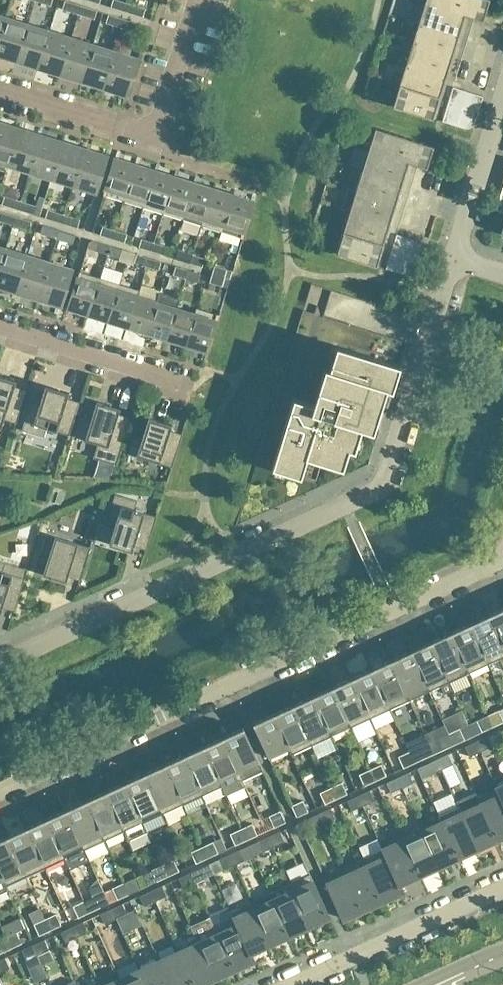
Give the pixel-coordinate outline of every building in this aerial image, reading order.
[(129,4),(116,0),(112,0),(110,7),(126,12),(129,4)] [(489,0),(425,0),(424,2),(483,20),(489,0)] [(78,14),(80,6),(64,1),(62,9),(78,14)] [(458,35),(464,16),(474,19),(483,21),(483,20),(424,2),(418,23),(458,35)] [(142,17),(145,9),(129,4),(126,12),(142,17)] [(94,19),(96,11),(80,6),(78,14),(94,19)] [(121,28),(124,19),(108,14),(105,23),(121,28)] [(27,24),(5,18),(0,34),(0,56),(15,61),(27,24)] [(137,33),(140,24),(124,19),(121,28),(137,33)] [(452,56),(458,35),(418,23),(412,44),(452,56)] [(37,68),(49,31),(27,24),(15,61),(37,68)] [(59,75),(71,38),(49,31),(37,68),(59,75)] [(81,81),(92,45),(71,38),(59,75),(81,81)] [(445,77),(452,56),(412,44),(405,64),(445,77)] [(103,88),(114,51),(92,45),(81,81),(103,88)] [(131,77),(137,59),(114,51),(103,88),(125,95),(131,77)] [(439,98),(445,77),(405,64),(399,85),(439,98)] [(432,119),(439,98),(399,85),(392,106),(432,119)] [(462,102),(466,91),(452,87),(449,97),(462,102)] [(480,107),(483,97),(470,93),(467,103),(480,107)] [(459,111),(462,102),(449,97),(446,107),(459,111)] [(477,116),(480,107),(467,103),(464,112),(477,116)] [(457,118),(459,111),(446,107),(442,122),(455,126),(457,118)] [(475,123),(475,122),(477,116),(464,112),(462,119),(457,118),(455,126),(464,128),(465,129),(468,128),(469,128),(470,127),(472,126),(473,125),(474,124),(475,123)] [(18,128),(0,123),(0,163),(7,165),(18,128)] [(29,172),(40,135),(18,128),(7,165),(29,172)] [(427,168),(433,147),(433,146),(375,128),(368,149),(427,168)] [(51,179),(62,142),(40,135),(29,172),(51,179)] [(73,186),(84,149),(62,142),(51,179),(73,186)] [(95,193),(106,156),(84,149),(73,186),(95,193)] [(402,183),(408,163),(418,166),(426,168),(427,168),(368,149),(362,170),(402,183)] [(123,201),(134,164),(114,158),(103,195),(123,201)] [(143,207),(154,171),(134,164),(123,201),(143,207)] [(395,203),(402,183),(362,170),(355,191),(395,203)] [(162,213),(174,177),(154,171),(143,207),(162,213)] [(182,220),(193,183),(174,177),(162,213),(182,220)] [(201,226),(213,189),(193,183),(182,220),(201,226)] [(221,232),(233,195),(213,189),(201,226),(221,232)] [(389,224),(395,203),(355,191),(349,212),(389,224)] [(248,217),(253,201),(233,195),(221,232),(242,238),(248,217)] [(17,210),(20,201),(4,196),(1,205),(17,210)] [(36,206),(20,201),(17,210),(33,215),(36,206)] [(61,223),(63,215),(47,210),(45,218),(61,223)] [(15,217),(0,212),(0,221),(12,225),(15,217)] [(382,245),(389,224),(349,212),(342,232),(382,245)] [(77,228),(79,220),(63,215),(61,223),(77,228)] [(28,230),(31,222),(15,217),(12,225),(28,230)] [(56,239),(59,230),(42,225),(40,234),(56,239)] [(112,239),(114,231),(102,227),(99,235),(112,239)] [(72,244),(75,235),(59,230),(56,239),(72,244)] [(124,243),(126,234),(114,231),(112,239),(124,243)] [(376,266),(382,245),(342,232),(336,254),(376,266)] [(406,249),(409,239),(396,235),(393,245),(406,249)] [(150,251),(153,243),(141,239),(138,247),(150,251)] [(423,254),(426,244),(414,240),(410,250),(423,254)] [(107,255),(109,246),(97,242),(94,251),(107,255)] [(163,255),(165,246),(153,243),(150,251),(163,255)] [(403,258),(406,249),(393,245),(390,254),(403,258)] [(119,258),(122,250),(109,246),(107,255),(119,258)] [(27,256),(5,249),(0,265),(0,287),(16,292),(27,256)] [(420,264),(423,254),(410,250),(407,260),(420,264)] [(189,263),(192,255),(180,251),(177,259),(189,263)] [(146,267),(148,258),(136,254),(133,263),(146,267)] [(401,265),(403,258),(390,254),(385,269),(398,273),(401,265)] [(202,267),(204,259),(192,255),(189,263),(202,267)] [(37,299),(49,262),(27,256),(16,292),(37,299)] [(158,271),(161,262),(148,258),(146,267),(158,271)] [(418,269),(420,264),(407,260),(405,266),(401,265),(398,273),(406,276),(408,276),(409,276),(411,276),(413,275),(415,274),(416,273),(417,271),(418,269)] [(60,306),(71,269),(49,262),(37,299),(60,306)] [(185,279),(187,270),(175,266),(172,275),(185,279)] [(224,278),(227,269),(214,266),(212,274),(224,278)] [(197,283),(200,274),(187,270),(185,279),(197,283)] [(88,315),(99,278),(79,272),(67,308),(88,315)] [(221,286),(224,278),(212,274),(209,282),(221,286)] [(107,321),(119,284),(99,278),(88,315),(107,321)] [(127,327),(138,290),(119,284),(107,321),(127,327)] [(147,333),(156,302),(137,297),(139,290),(138,290),(127,327),(147,333)] [(166,339),(176,308),(178,299),(160,293),(157,303),(156,302),(147,333),(166,339)] [(186,345),(197,308),(196,308),(194,314),(176,308),(166,339),(186,345)] [(211,336),(216,321),(218,315),(197,308),(186,345),(206,351),(211,336)] [(384,413),(406,342),(303,310),(255,462),(316,481),(322,461),(342,468),(348,448),(354,450),(361,427),(372,431),(373,429),(379,411),(384,413)] [(26,390),(13,386),(15,382),(15,381),(0,376),(0,428),(0,429),(3,419),(15,423),(26,390)] [(68,393),(53,388),(45,385),(39,404),(31,401),(22,430),(43,437),(46,428),(68,435),(75,413),(78,404),(78,402),(66,398),(68,393)] [(115,465),(130,418),(118,414),(120,409),(96,402),(91,420),(82,417),(76,437),(85,440),(84,440),(97,444),(93,457),(93,456),(93,458),(98,460),(114,464),(115,465)] [(171,467),(181,434),(169,430),(171,425),(148,418),(142,436),(134,434),(127,453),(136,456),(171,467)] [(98,460),(93,476),(109,477),(114,464),(98,460)] [(146,549),(156,517),(134,510),(136,501),(115,494),(106,523),(114,526),(109,544),(116,547),(132,551),(133,546),(146,549)] [(80,580),(90,548),(55,537),(54,537),(46,534),(40,554),(48,556),(42,575),(65,582),(67,576),(80,580)] [(21,554),(19,563),(26,565),(28,556),(21,554)] [(24,578),(27,569),(0,561),(0,611),(1,607),(14,611),(24,578)] [(488,614),(502,646),(502,607),(488,614)] [(502,666),(502,646),(488,614),(469,623),(488,664),(499,659),(502,666)] [(488,664),(469,623),(449,632),(468,673),(488,664)] [(429,641),(448,682),(468,673),(449,632),(429,641)] [(443,694),(452,690),(448,682),(429,641),(410,650),(429,691),(440,686),(443,694)] [(390,659),(409,701),(429,691),(410,650),(390,659)] [(409,701),(390,659),(370,668),(389,710),(409,701)] [(389,710),(370,668),(351,677),(370,719),(389,710)] [(370,719),(351,677),(331,686),(350,728),(370,719)] [(311,695),(330,737),(350,728),(331,686),(311,695)] [(330,737),(311,695),(292,704),(311,746),(330,737)] [(311,746),(292,704),(272,714),(291,755),(311,746)] [(487,716),(492,727),(502,722),(502,721),(498,711),(487,716)] [(291,755),(272,714),(252,723),(268,757),(287,748),(290,755),(291,755)] [(492,727),(487,716),(476,721),(481,732),(492,727)] [(262,770),(242,727),(222,736),(241,778),(240,778),(241,780),(262,770)] [(464,740),(459,729),(448,734),(453,745),(464,740)] [(453,745),(448,734),(437,739),(442,750),(453,745)] [(222,787),(240,778),(241,778),(222,736),(202,746),(221,787),(222,787)] [(491,746),(486,736),(475,741),(480,752),(491,746)] [(480,752),(475,741),(464,746),(469,757),(480,752)] [(221,787),(202,746),(183,755),(202,796),(221,787)] [(425,758),(420,747),(409,752),(414,763),(425,758)] [(414,763),(409,752),(398,757),(403,768),(414,763)] [(452,764),(447,754),(436,759),(440,770),(452,764)] [(202,796),(183,755),(163,764),(182,805),(202,796)] [(430,775),(440,770),(436,759),(425,764),(430,775)] [(182,805),(163,764),(143,773),(162,814),(182,805)] [(386,776),(380,765),(370,770),(375,781),(386,776)] [(375,781),(370,770),(359,775),(364,786),(375,781)] [(413,783),(408,772),(397,777),(401,788),(413,783)] [(162,814),(143,773),(124,782),(143,823),(162,814)] [(493,778),(497,787),(502,800),(502,774),(493,778)] [(401,788),(397,777),(385,782),(390,793),(401,788)] [(124,782),(104,791),(123,832),(127,841),(147,832),(143,823),(124,782)] [(346,794),(341,783),(330,788),(335,799),(346,794)] [(497,787),(478,796),(497,839),(502,836),(502,800),(497,787)] [(335,799),(330,788),(319,793),(324,804),(335,799)] [(374,800),(369,790),(358,795),(362,806),(374,800)] [(104,841),(101,834),(119,826),(122,832),(123,832),(104,791),(84,800),(103,841),(104,841)] [(497,839),(478,796),(477,797),(475,793),(455,802),(457,806),(458,806),(477,848),(497,839)] [(362,806),(358,795),(346,800),(351,811),(362,806)] [(103,841),(84,800),(65,809),(84,850),(103,841)] [(307,812),(302,801),(291,806),(296,817),(307,812)] [(458,806),(457,806),(438,814),(457,857),(477,848),(458,806)] [(334,818),(329,808),(318,813),(323,824),(334,818)] [(84,850),(65,809),(45,818),(64,859),(84,850)] [(285,822),(280,811),(268,816),(274,828),(285,822)] [(323,824),(318,813),(307,818),(312,829),(323,824)] [(457,857),(438,814),(437,815),(440,822),(422,831),(438,866),(457,857)] [(64,859),(45,818),(25,827),(44,868),(64,859)] [(257,835),(251,824),(240,829),(246,841),(257,835)] [(44,868),(25,827),(6,836),(25,877),(44,868)] [(246,841),(240,829),(229,834),(235,846),(246,841)] [(284,842),(279,831),(268,837),(272,847),(284,842)] [(438,866),(422,831),(402,840),(418,875),(438,866)] [(6,836),(0,839),(0,875),(5,886),(25,877),(6,836)] [(272,847),(268,837),(256,842),(261,852),(272,847)] [(402,891),(399,884),(418,875),(402,840),(382,849),(402,891)] [(217,853),(212,842),(201,847),(206,859),(217,853)] [(206,859),(201,847),(190,852),(195,864),(206,859)] [(244,860),(240,849),(228,855),(233,865),(244,860)] [(402,891),(382,849),(381,849),(382,849),(381,850),(363,858),(382,900),(402,891)] [(233,865),(228,855),(217,860),(222,870),(233,865)] [(382,900),(363,858),(342,867),(343,867),(362,909),(382,900)] [(178,872),(173,860),(162,865),(167,877),(178,872)] [(167,877),(162,865),(151,870),(156,882),(167,877)] [(205,878),(200,867),(189,873),(194,883),(205,878)] [(343,867),(342,868),(345,875),(326,884),(342,918),(342,919),(362,909),(343,867)] [(194,883),(189,873),(178,878),(183,888),(194,883)] [(329,916),(310,874),(309,874),(289,883),(309,925),(328,916),(329,916)] [(139,890),(134,878),(123,883),(128,895),(139,890)] [(128,895),(123,883),(112,888),(117,900),(128,895)] [(309,925),(289,883),(289,884),(288,884),(292,891),(273,899),(289,934),(309,925)] [(166,896),(161,885),(150,891),(155,901),(166,896)] [(155,901),(150,891),(139,896),(143,906),(155,901)] [(103,892),(94,896),(84,901),(89,912),(108,904),(103,892)] [(289,934),(273,899),(270,893),(251,901),(250,901),(269,943),(289,934)] [(89,912),(84,901),(73,906),(78,918),(89,912)] [(269,943),(250,901),(230,910),(253,959),(254,959),(250,952),(269,943)] [(127,914),(122,903),(111,909),(115,919),(127,914)] [(115,919),(111,909),(99,914),(104,924),(115,919)] [(253,959),(230,910),(230,911),(233,918),(214,926),(233,969),(253,959)] [(60,925),(55,914),(44,919),(49,930),(60,925)] [(190,926),(198,943),(214,978),(233,969),(214,926),(209,916),(190,926)] [(49,930),(44,919),(33,924),(38,935),(49,930)] [(87,932),(82,922),(71,927),(76,937),(87,932)] [(76,937),(71,927),(60,932),(65,942),(76,937)] [(21,943),(16,932),(5,937),(10,949),(21,943)] [(5,937),(0,940),(0,953),(10,949),(5,937)] [(48,950),(43,940),(32,945),(37,955),(48,950)] [(198,943),(178,952),(193,984),(198,984),(214,978),(198,943)] [(37,955),(32,945),(21,950),(26,960),(37,955)] [(178,952),(158,961),(169,984),(193,984),(178,952)] [(4,958),(0,959),(0,972),(9,968),(4,958)] [(139,970),(134,961),(115,970),(122,984),(146,984),(139,970)] [(158,961),(139,970),(146,984),(169,984),(158,961)] [(115,970),(95,979),(98,984),(122,984),(115,970)]
